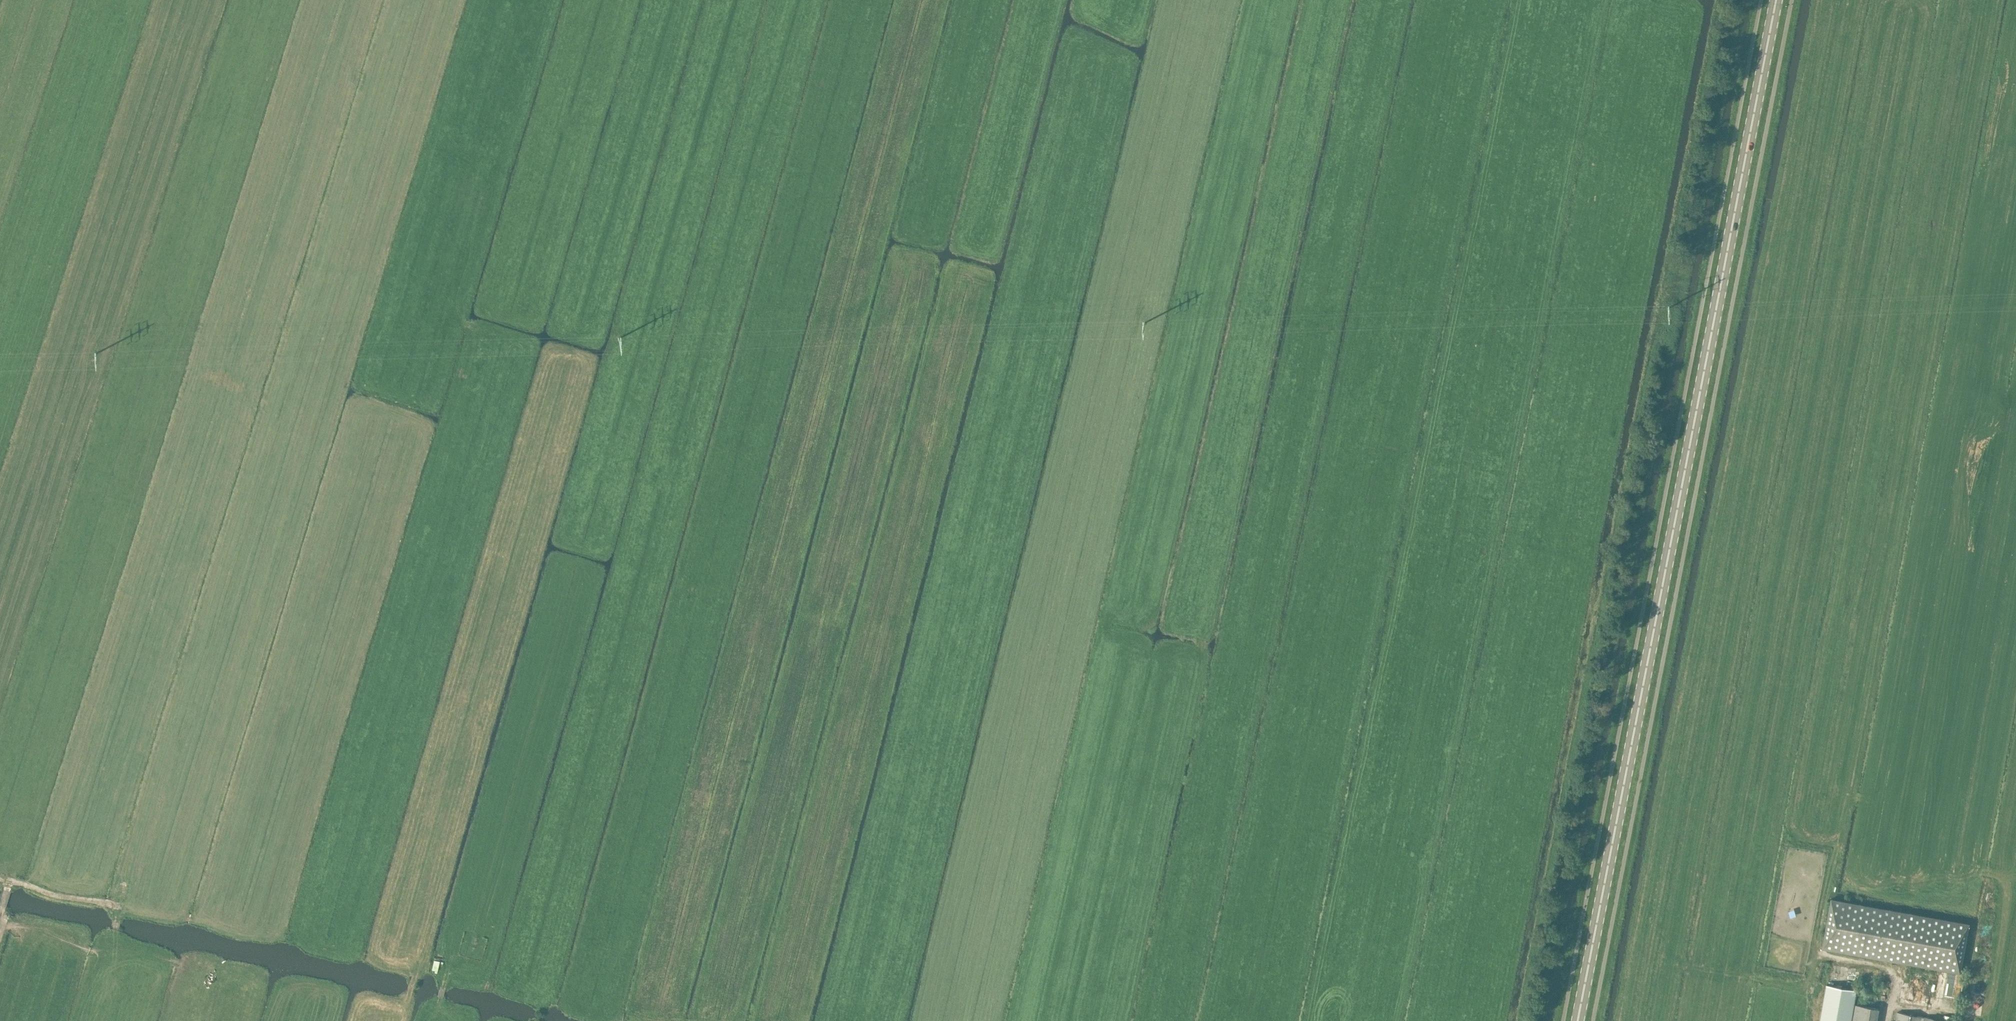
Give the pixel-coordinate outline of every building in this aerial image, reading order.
[(1831,898),(1822,948),(1959,973),(1968,923),(1831,898)] [(1819,1020),(1851,1020),(1856,990),(1826,984),(1819,1020)] [(1852,1020),(1876,1020),(1878,1008),(1855,1004),(1852,1020)] [(1897,1012),(1895,1020),(1948,1020),(1897,1012)]
